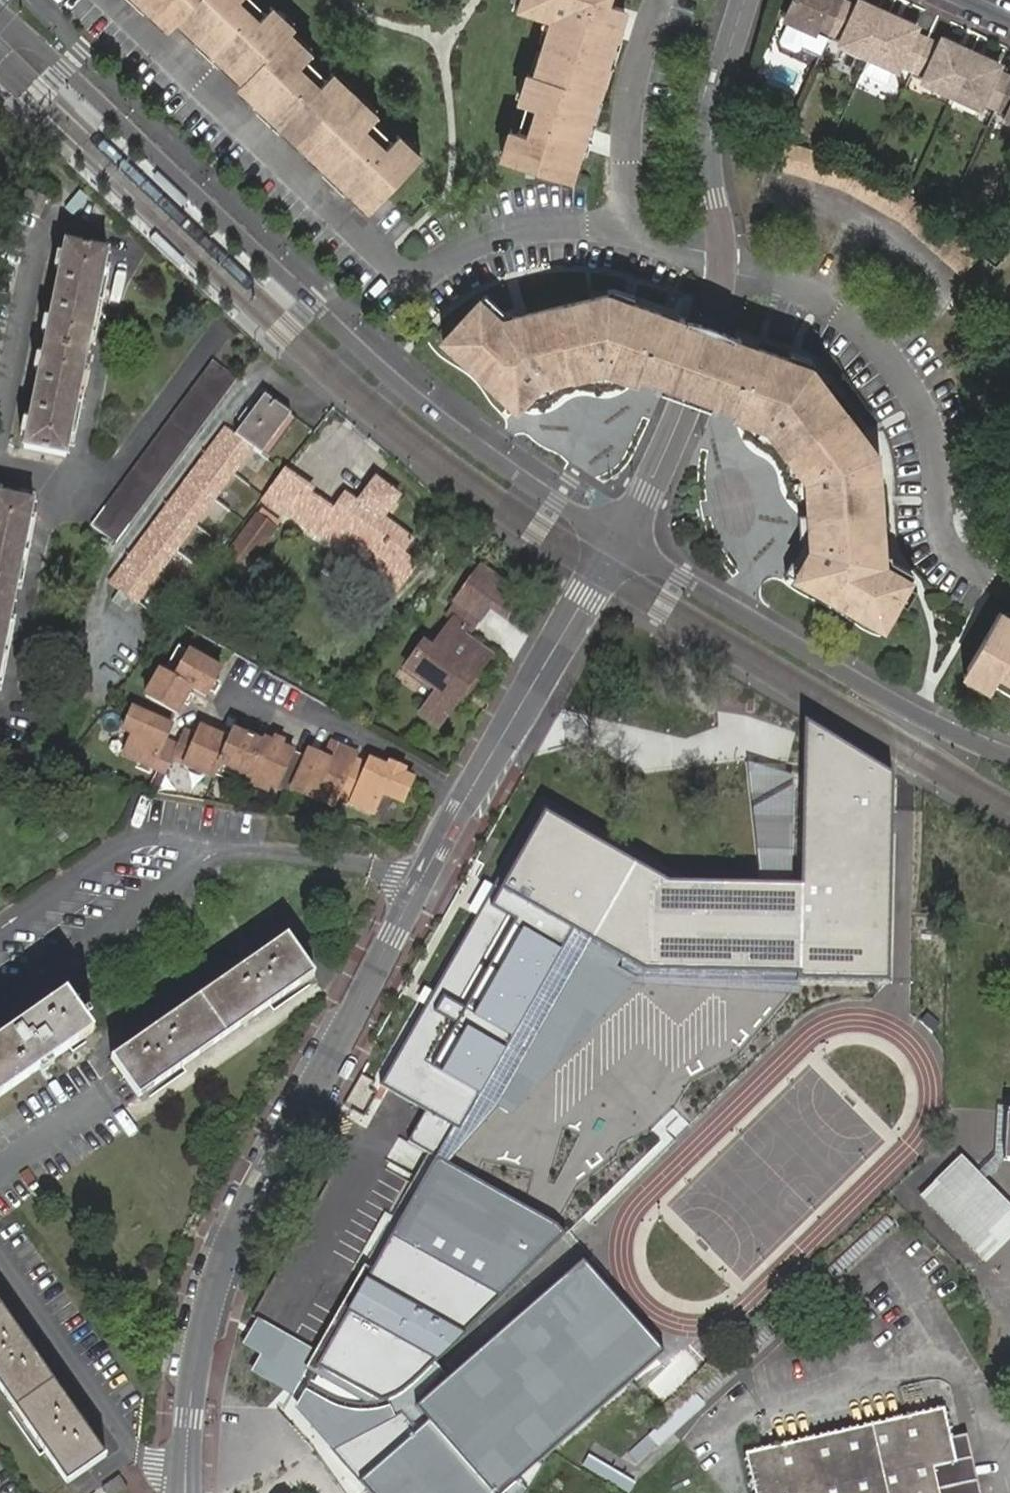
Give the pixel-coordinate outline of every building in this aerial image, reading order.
[(143,7),(135,0),(125,0),(138,13),(143,7)] [(237,0),(135,0),(143,7),(144,7),(168,30),(176,22),(200,44),(218,61),(241,82),(236,87),(261,110),(277,126),(326,173),(344,190),(369,213),(412,167),(389,144),(383,151),(382,152),(362,133),(369,125),(324,81),(317,89),(296,70),(304,60),(283,40),(282,39),(283,39),(287,35),(276,24),(265,12),(257,21),(248,12),(236,1),(237,0)] [(533,80),(525,103),(525,106),(537,110),(529,137),(517,134),(516,133),(514,140),(508,159),(507,160),(507,163),(510,164),(572,185),(582,151),(589,129),(600,94),(607,72),(609,66),(616,42),(626,11),(616,7),(610,5),(611,0),(523,0),(521,5),(521,7),(520,11),(546,19),(551,21),(544,44),(533,80)] [(842,0),(789,0),(779,21),(815,37),(818,30),(827,35),(842,0)] [(887,11),(862,0),(855,0),(854,3),(846,0),(842,0),(827,35),(838,40),(835,46),(866,59),(887,11)] [(269,8),(265,12),(276,24),(287,35),(292,30),(269,8)] [(910,71),(926,36),(918,33),(921,26),(887,11),(866,59),(899,74),(902,67),(910,71)] [(538,42),(544,44),(551,21),(546,19),(538,42)] [(309,55),(287,35),(283,39),(282,39),(283,40),(304,60),(309,56),(309,55)] [(949,97),(970,48),(940,35),(937,41),(926,36),(910,71),(922,77),(920,84),(949,97)] [(623,44),(616,42),(609,66),(616,68),(623,44)] [(213,66),(218,61),(200,44),(195,49),(213,66)] [(993,108),(1008,74),(1001,71),(1004,63),(970,48),(949,97),(984,112),(987,105),(993,108)] [(614,74),(607,72),(600,94),(607,96),(614,74)] [(1008,74),(993,108),(1006,114),(1002,121),(1009,124),(1009,75),(1008,74)] [(329,75),(324,81),(369,125),(375,119),(329,75)] [(525,103),(533,80),(528,79),(527,79),(520,101),(525,103)] [(271,132),(277,126),(261,110),(255,116),(271,132)] [(596,131),(589,129),(582,151),(589,153),(596,131)] [(395,138),(389,144),(412,167),(418,160),(395,138)] [(502,157),(508,159),(514,140),(508,138),(502,157)] [(769,167),(845,191),(905,225),(962,276),(981,254),(923,203),(854,164),(777,139),(769,167)] [(338,195),(344,190),(326,173),(321,180),(338,195)] [(47,198),(26,190),(19,210),(39,217),(47,198)] [(47,334),(42,357),(37,357),(34,369),(40,371),(29,422),(24,422),(21,434),(28,436),(25,448),(67,456),(107,253),(65,244),(62,257),(57,255),(54,269),(60,270),(49,322),(44,321),(42,333),(47,334)] [(610,291),(609,296),(610,296),(633,304),(636,296),(615,289),(610,291)] [(484,291),(479,296),(501,316),(513,313),(514,313),(513,307),(505,309),(484,291)] [(541,373),(571,369),(600,365),(604,364),(610,367),(639,377),(641,370),(660,377),(663,378),(678,333),(677,332),(658,325),(662,315),(633,304),(610,296),(609,296),(514,313),(513,313),(501,316),(479,296),(443,336),(511,400),(533,377),(533,376),(536,374),(541,373)] [(671,357),(683,323),(681,322),(681,323),(681,324),(679,323),(678,322),(678,321),(662,315),(658,325),(677,332),(678,333),(663,378),(660,377),(641,370),(639,377),(657,384),(660,385),(662,386),(671,357)] [(710,332),(683,323),(671,357),(662,386),(663,386),(687,394),(706,401),(730,342),(730,340),(710,332)] [(730,342),(706,401),(716,405),(737,413),(739,407),(717,399),(733,353),(754,360),(758,350),(739,343),(739,345),(737,346),(735,345),(734,344),(734,342),(730,340),(730,342)] [(889,630),(898,614),(900,578),(900,573),(893,567),(891,555),(880,458),(812,371),(788,362),(758,350),(754,360),(733,353),(717,399),(739,407),(737,413),(765,423),(771,425),(774,427),(794,451),(813,473),(816,477),(817,482),(820,513),(823,543),(824,551),(821,556),(807,583),(889,630)] [(791,353),(788,362),(812,371),(814,364),(811,360),(791,353)] [(116,544),(239,379),(215,361),(91,526),(116,544)] [(600,365),(571,369),(573,376),(602,373),(600,365)] [(637,382),(639,377),(610,367),(608,371),(637,382)] [(573,376),(571,369),(541,373),(542,380),(573,376)] [(539,380),(533,376),(533,377),(511,400),(517,405),(539,380)] [(684,400),(704,407),(706,401),(687,394),(663,386),(662,386),(660,392),(684,400)] [(251,448),(260,455),(292,416),(265,395),(234,435),(226,429),(111,583),(118,589),(111,600),(127,613),(136,601),(251,448)] [(706,401),(704,407),(713,411),(713,410),(715,410),(716,405),(706,401)] [(765,423),(737,413),(735,418),(763,428),(765,423)] [(770,432),(790,455),(794,451),(774,427),(770,432)] [(809,477),(813,473),(794,451),(790,455),(809,477)] [(313,488),(287,472),(265,500),(388,577),(385,582),(399,593),(419,566),(404,554),(415,541),(385,519),(401,497),(377,478),(359,502),(348,493),(335,511),(312,494),(314,491),(313,488)] [(811,482),(814,513),(820,513),(817,482),(811,482)] [(34,500),(0,493),(0,669),(34,500)] [(817,543),(823,543),(820,513),(814,513),(817,543)] [(264,514),(231,557),(251,573),(284,529),(264,514)] [(801,580),(807,583),(821,556),(816,552),(801,580)] [(900,573),(901,562),(898,561),(897,554),(891,555),(893,567),(900,573)] [(921,574),(901,562),(900,573),(916,582),(921,574)] [(480,567),(455,601),(482,619),(490,608),(507,620),(511,608),(510,589),(480,567)] [(900,578),(898,614),(916,582),(900,573),(900,578)] [(482,619),(455,601),(445,614),(452,619),(465,628),(461,634),(467,639),(482,619)] [(1003,613),(969,668),(975,672),(995,684),(999,686),(1004,676),(1009,679),(1009,617),(1003,613)] [(465,628),(452,619),(432,647),(425,642),(406,667),(437,690),(420,713),(439,726),(491,657),(467,639),(461,634),(465,628)] [(175,680),(189,653),(179,648),(164,674),(175,680)] [(206,697),(221,670),(189,653),(175,680),(191,689),(206,697)] [(164,674),(158,670),(144,696),(176,714),(177,712),(191,689),(175,680),(164,674)] [(995,684),(975,672),(971,678),(991,690),(995,684)] [(122,755),(164,773),(170,759),(177,745),(166,740),(169,734),(160,730),(163,722),(133,709),(127,720),(122,731),(131,735),(122,755)] [(172,726),(163,722),(160,730),(169,734),(172,726)] [(892,778),(799,722),(791,893),(658,889),(537,818),(489,895),(514,910),(438,1052),(489,1079),(567,939),(631,976),(890,985),(892,778)] [(170,759),(213,777),(214,775),(219,765),(231,739),(202,727),(197,736),(183,731),(177,745),(170,759)] [(235,730),(231,739),(219,765),(247,777),(262,743),(235,730)] [(264,738),(262,743),(247,777),(275,790),(279,782),(293,788),(306,760),(305,760),(293,753),(293,751),(264,738)] [(356,760),(357,757),(330,745),(326,757),(317,754),(314,762),(306,759),(306,760),(293,788),(292,791),(313,799),(317,790),(339,799),(353,765),(356,760)] [(317,754),(310,751),(306,759),(314,762),(317,754)] [(356,760),(353,765),(364,770),(366,765),(356,760)] [(411,780),(402,776),(387,770),(368,762),(366,765),(364,770),(353,765),(339,799),(372,813),(380,794),(403,803),(411,780)] [(214,775),(242,787),(247,777),(219,765),(214,775)] [(402,776),(403,771),(390,765),(387,770),(402,776)] [(275,790),(290,796),(292,791),(293,788),(279,782),(275,790)] [(313,799),(336,808),(337,803),(339,799),(317,790),(313,799)] [(288,936),(111,1057),(138,1095),(314,974),(288,936)] [(0,1039),(0,1097),(93,1031),(86,1022),(91,1018),(88,1013),(82,1016),(66,993),(0,1039)] [(579,1224),(435,1141),(303,1381),(371,1411),(579,1224)] [(965,1155),(923,1195),(988,1262),(1009,1241),(1009,1201),(965,1155)] [(358,1483),(367,1492),(495,1492),(530,1463),(623,1385),(670,1346),(591,1252),(408,1406),(426,1426),(358,1483)] [(67,1484),(107,1457),(0,1305),(0,1388),(67,1484)] [(960,1463),(948,1409),(746,1453),(755,1492),(961,1492),(954,1464),(960,1463)] [(960,1463),(954,1464),(961,1492),(966,1492),(960,1463)] [(107,1492),(123,1492),(129,1488),(120,1475),(103,1488),(107,1492)]
